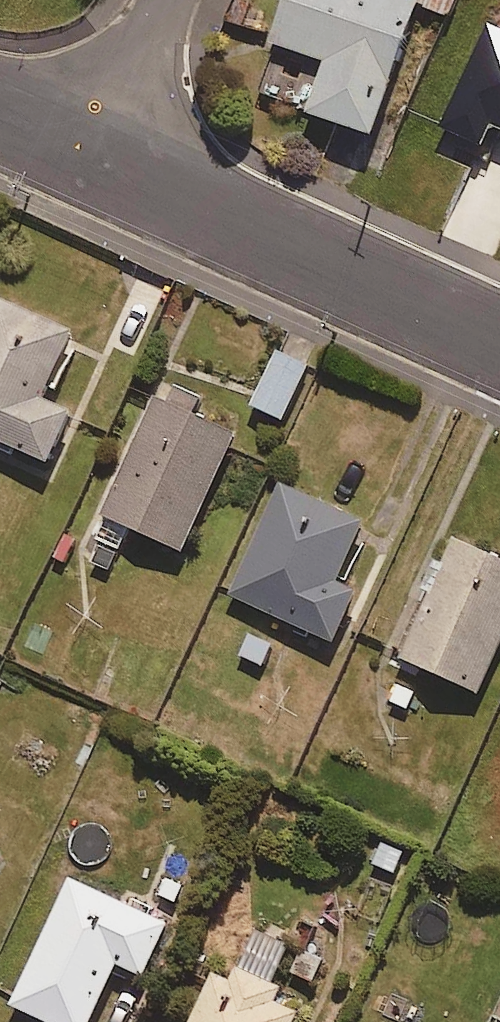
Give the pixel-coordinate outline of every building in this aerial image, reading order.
[(269,41),(323,60),(306,112),(369,134),(415,0),(283,0),(269,41)] [(487,23),(439,126),(481,146),(490,125),(499,129),(499,29),(487,23)] [(0,301),(0,442),(46,462),(69,412),(40,399),(69,332),(0,301)] [(306,365),(275,351),(250,406),(281,420),(306,365)] [(122,546),(130,528),(182,551),(233,434),(192,416),(200,397),(161,379),(81,563),(130,585),(143,555),(122,546)] [(361,522),(279,486),(230,596),(332,642),(354,591),(334,582),(361,522)] [(454,541),(400,658),(476,692),(499,639),(499,562),(454,541)] [(68,880),(10,1006),(45,1021),(87,1021),(114,963),(141,976),(164,924),(68,880)] [(295,1013),(274,1003),(282,986),(271,981),(287,946),(255,931),(239,965),(233,963),(225,980),(212,974),(189,1021),(291,1021),(295,1013)]
